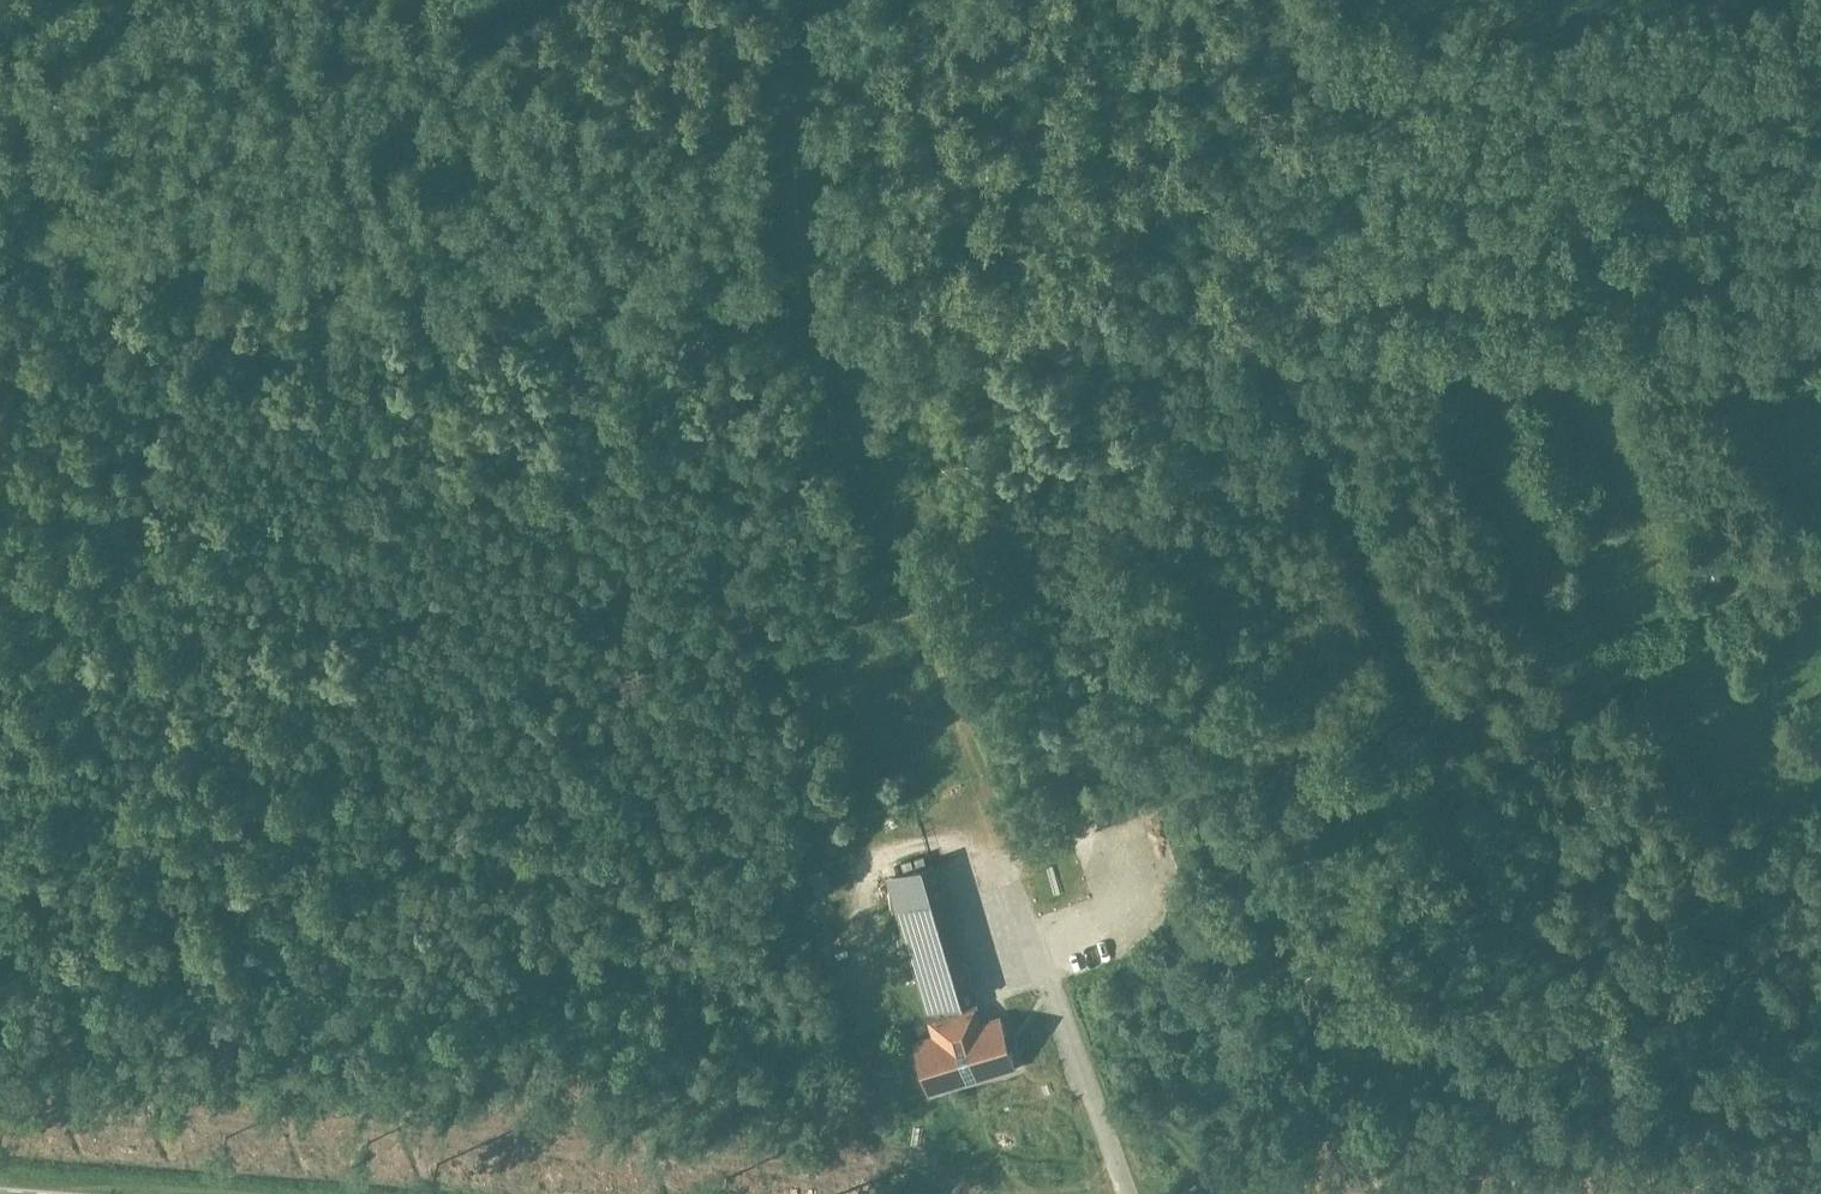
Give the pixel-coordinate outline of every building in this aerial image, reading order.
[(941,865),(900,877),(940,1014),(934,1015),(940,1038),(922,1043),(923,1046),(920,1047),(934,1094),(937,1093),(938,1096),(1021,1072),(1020,1069),(1023,1068),(1009,1021),(1006,1021),(1006,1019),(988,1024),(983,1008),(980,1009),(978,1003),(981,1002),(941,865)]
